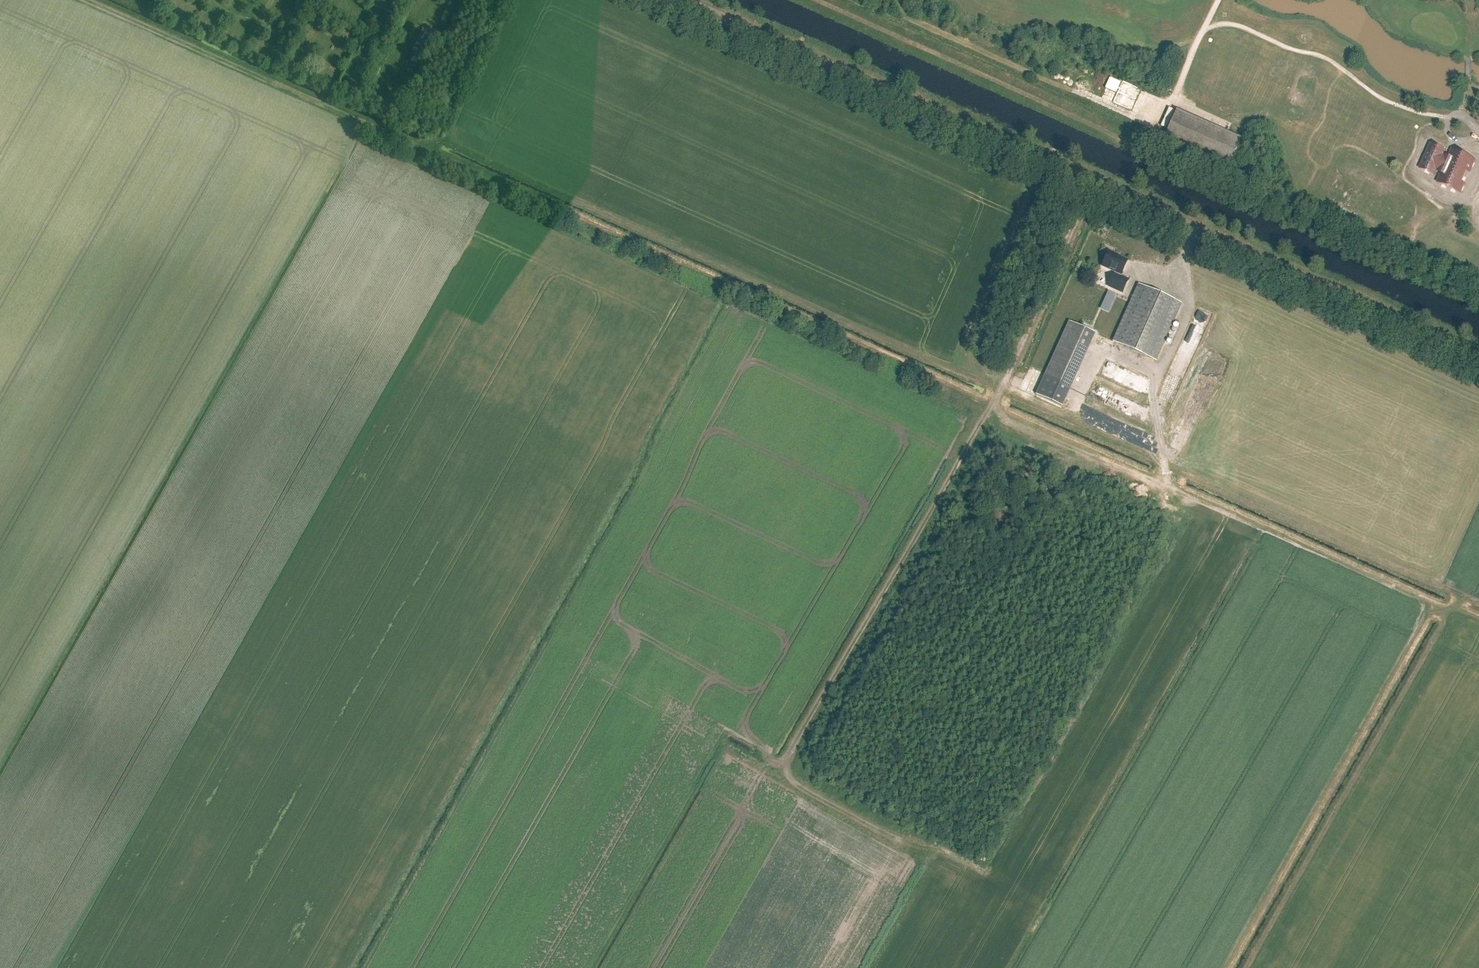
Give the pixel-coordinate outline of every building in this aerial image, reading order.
[(284,3),(280,11),(288,14),(291,6),(284,3)] [(213,17),(207,25),(212,28),(217,20),(213,17)] [(341,27),(339,36),(348,39),(351,30),(341,27)] [(1105,88),(1116,93),(1121,82),(1110,77),(1105,88)] [(1165,103),(1158,122),(1163,124),(1170,105),(1165,103)] [(1229,167),(1242,138),(1176,109),(1164,138),(1229,167)] [(1449,159),(1443,156),(1446,150),(1431,144),(1420,168),(1435,175),(1438,168),(1444,171),(1439,183),(1459,192),(1463,182),(1462,182),(1467,170),(1469,171),(1474,159),(1454,150),(1449,159)] [(1127,280),(1120,277),(1127,260),(1118,256),(1118,255),(1108,250),(1102,265),(1115,271),(1109,286),(1122,292),(1128,279),(1127,280)] [(1156,360),(1182,303),(1139,284),(1113,341),(1156,360)] [(1116,295),(1109,292),(1106,298),(1114,301),(1116,295)] [(1096,333),(1070,321),(1038,393),(1064,405),(1096,333)] [(1129,381),(1132,369),(1115,365),(1112,377),(1129,381)]
